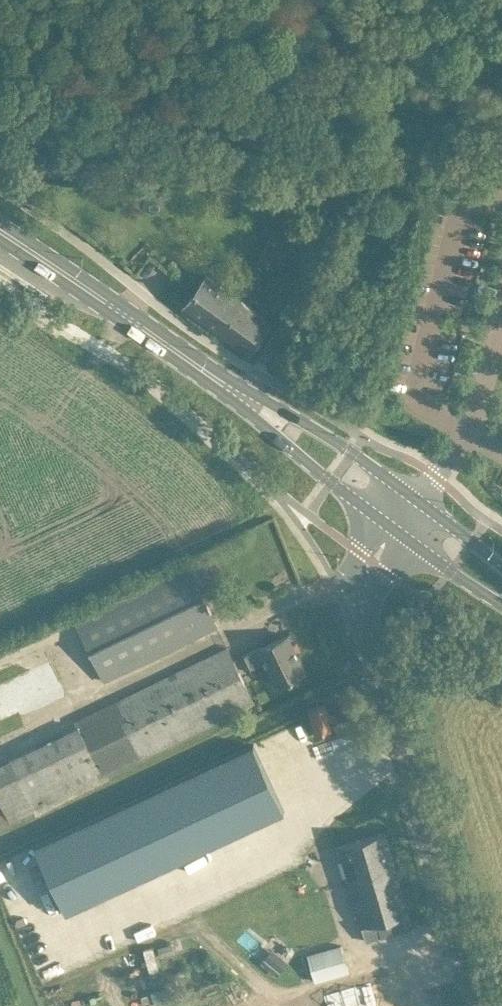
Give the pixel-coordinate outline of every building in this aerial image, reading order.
[(186,304),(184,306),(221,332),(248,352),(270,321),(264,317),(240,299),(207,275),(196,289),(186,304)] [(208,556),(170,575),(75,621),(104,680),(217,626),(200,590),(220,580),(208,556)] [(288,634),(270,643),(260,648),(259,647),(244,654),(250,667),(264,660),(276,684),(305,670),(288,634)] [(228,644),(76,717),(78,722),(0,759),(0,798),(11,820),(256,703),(228,644)] [(316,734),(331,730),(324,704),(309,708),(316,734)] [(254,745),(36,846),(66,912),(285,810),(254,745)] [(384,831),(365,837),(337,845),(347,879),(348,879),(366,940),(413,927),(384,831)] [(232,856),(223,858),(228,877),(237,875),(232,856)] [(341,945),(307,955),(314,981),(349,970),(341,945)] [(324,989),(329,1005),(360,1005),(379,1000),(372,975),(324,989)]
